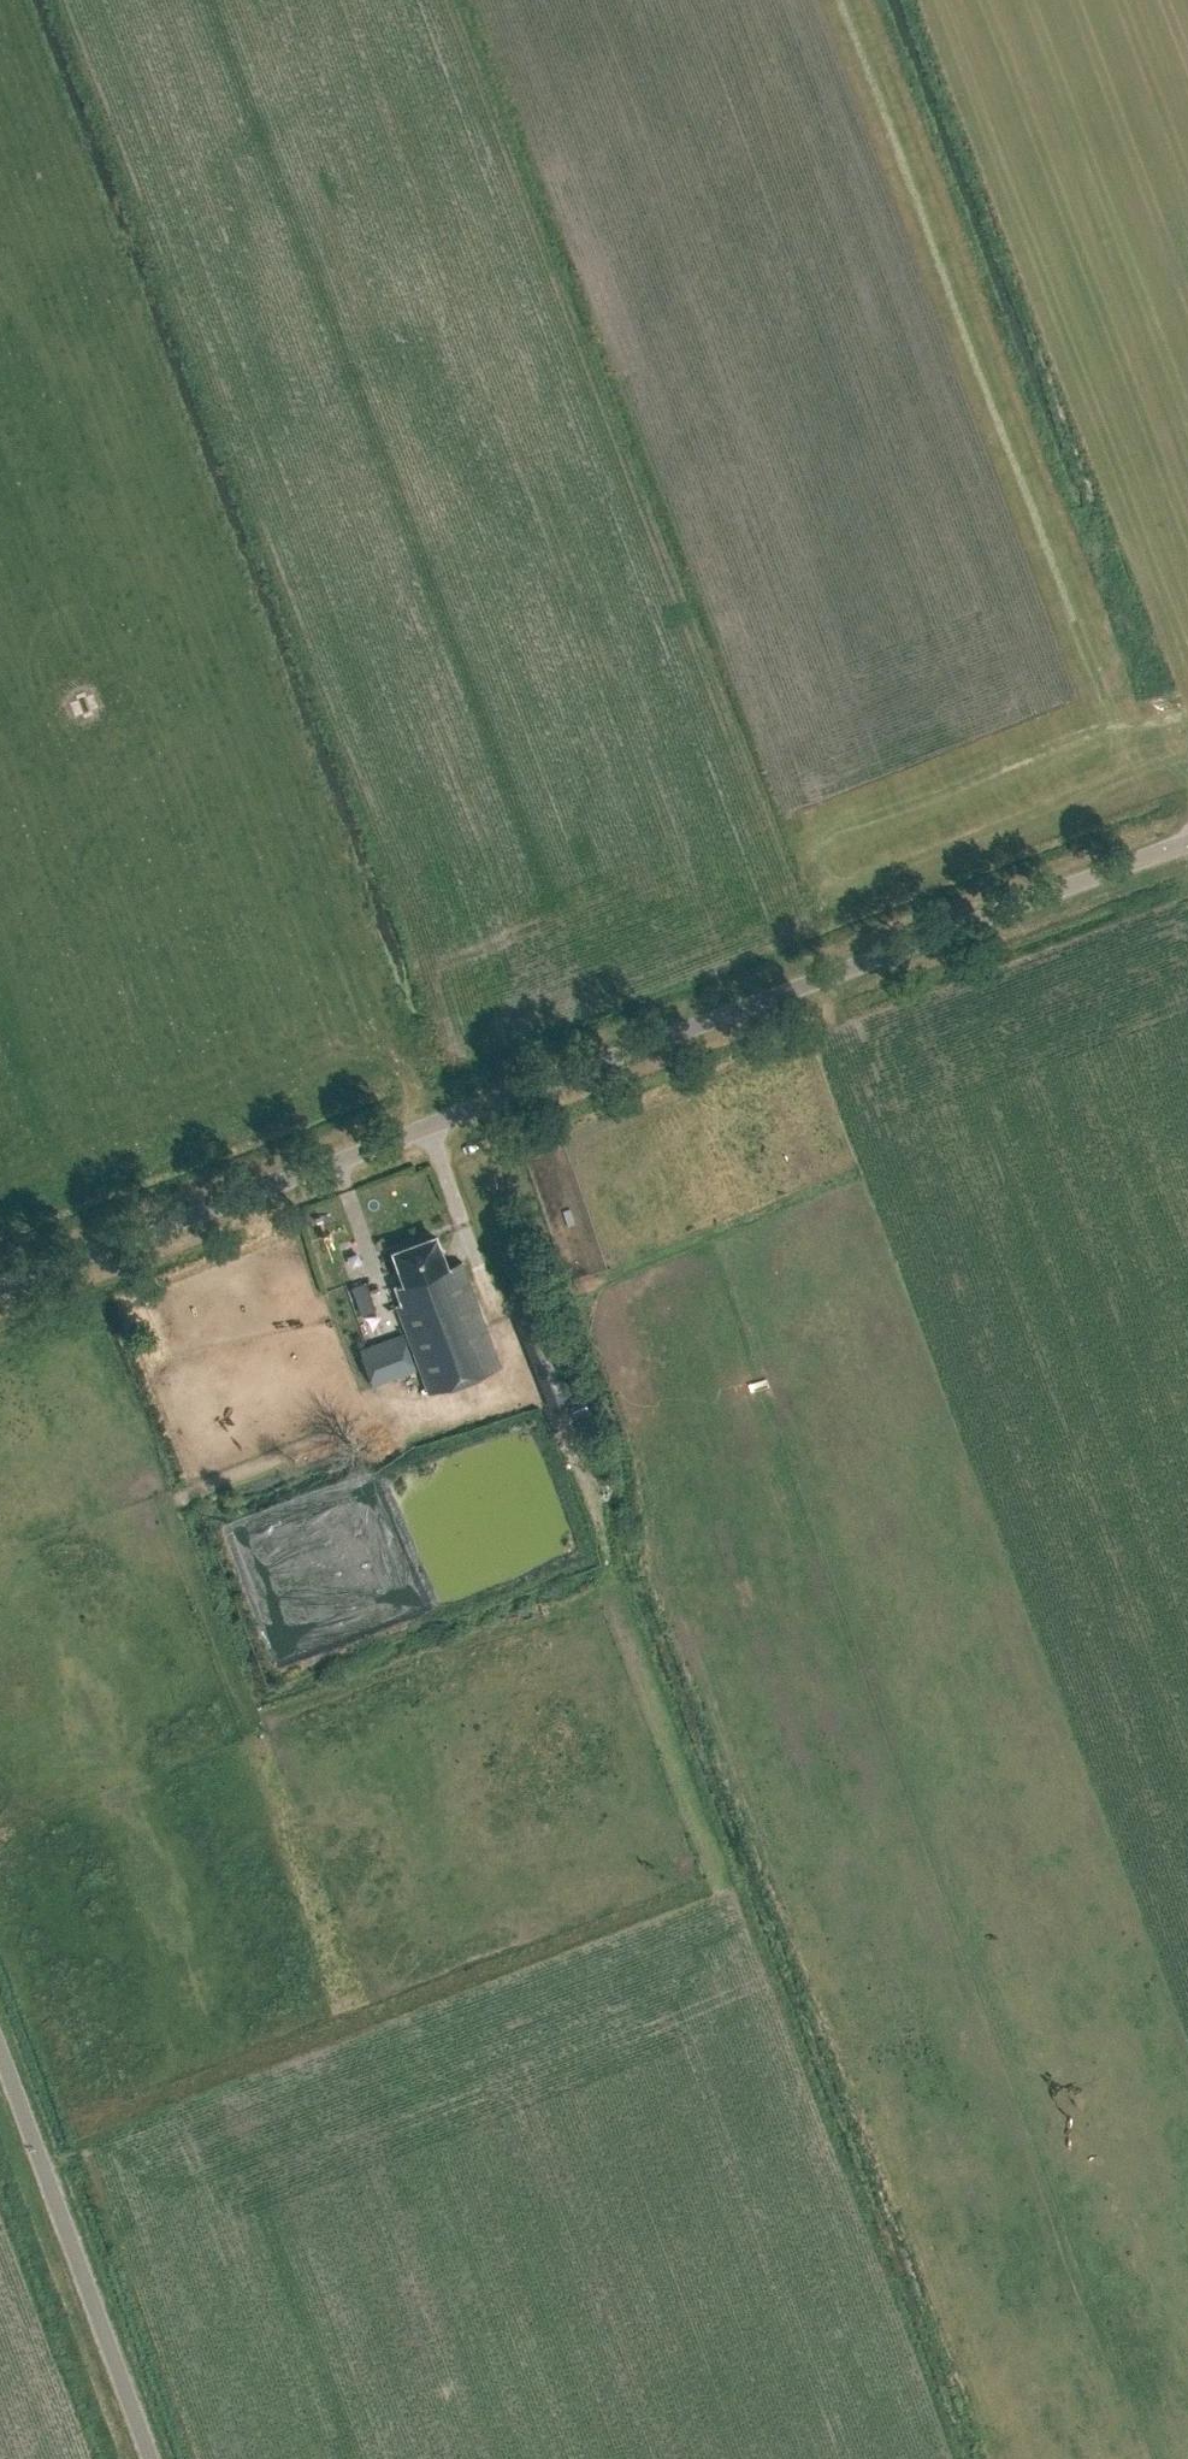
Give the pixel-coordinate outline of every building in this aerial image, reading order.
[(429,1393),(501,1367),(462,1261),(446,1267),(435,1237),(395,1252),(406,1282),(397,1286),(403,1302),(397,1305),(429,1393)] [(373,1386),(416,1370),(403,1334),(360,1350),(373,1386)] [(589,1410),(585,1400),(570,1406),(574,1416),(589,1410)] [(589,1410),(574,1416),(580,1430),(595,1424),(589,1410)]
